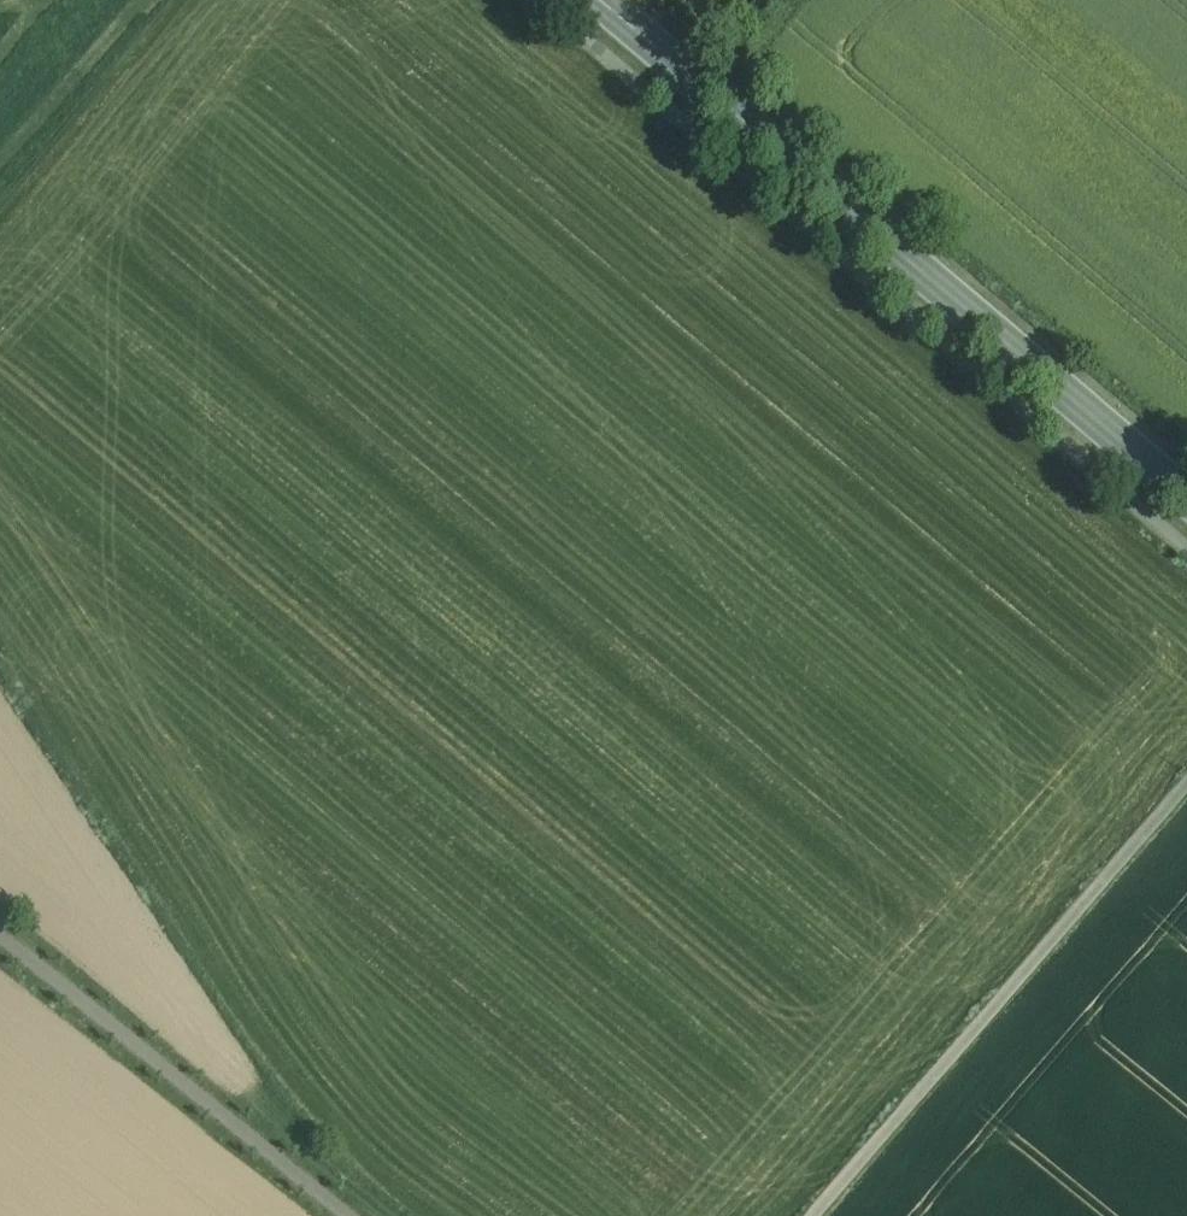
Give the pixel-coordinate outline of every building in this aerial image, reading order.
[(697,5),(704,10),(711,0),(701,0),(697,5)]
